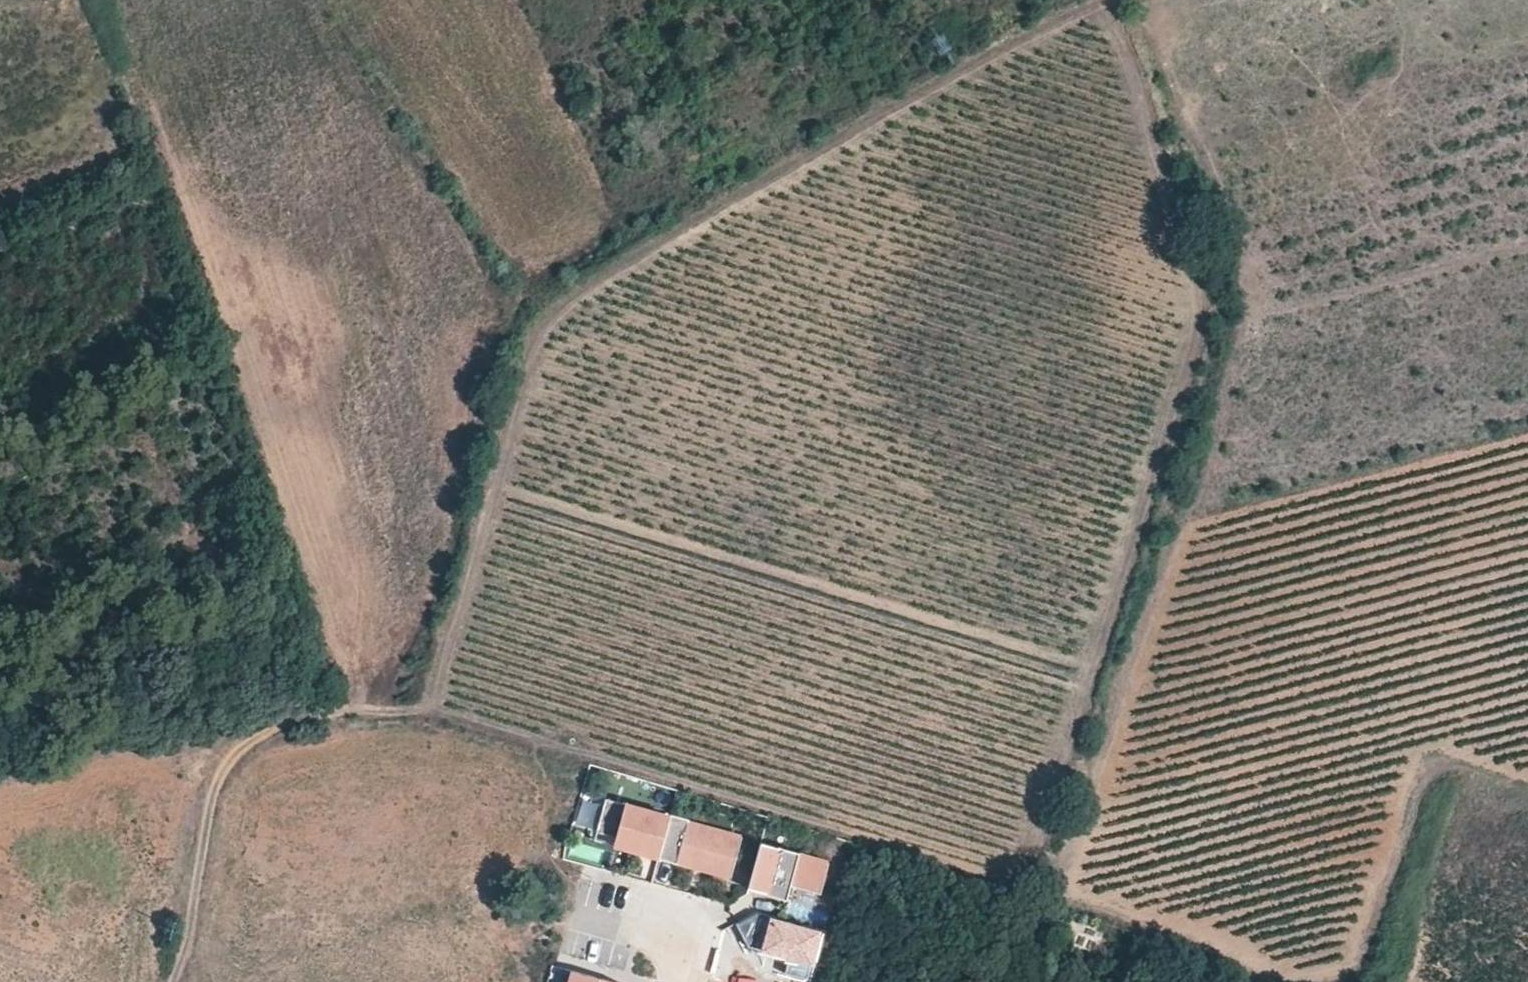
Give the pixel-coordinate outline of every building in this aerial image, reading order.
[(663,856),(674,818),(609,800),(601,830),(631,838),(629,847),(645,851),(644,852),(663,857),(663,856)] [(746,838),(692,824),(692,821),(674,816),(674,818),(663,856),(699,866),(701,859),(712,862),(710,869),(735,876),(746,838)] [(631,838),(601,830),(599,838),(629,847),(631,838)] [(824,896),(833,864),(803,856),(803,855),(781,849),(781,850),(764,845),(751,891),(770,896),(771,892),(795,898),(798,888),(824,896)] [(710,869),(712,862),(701,859),(699,866),(710,869)]
